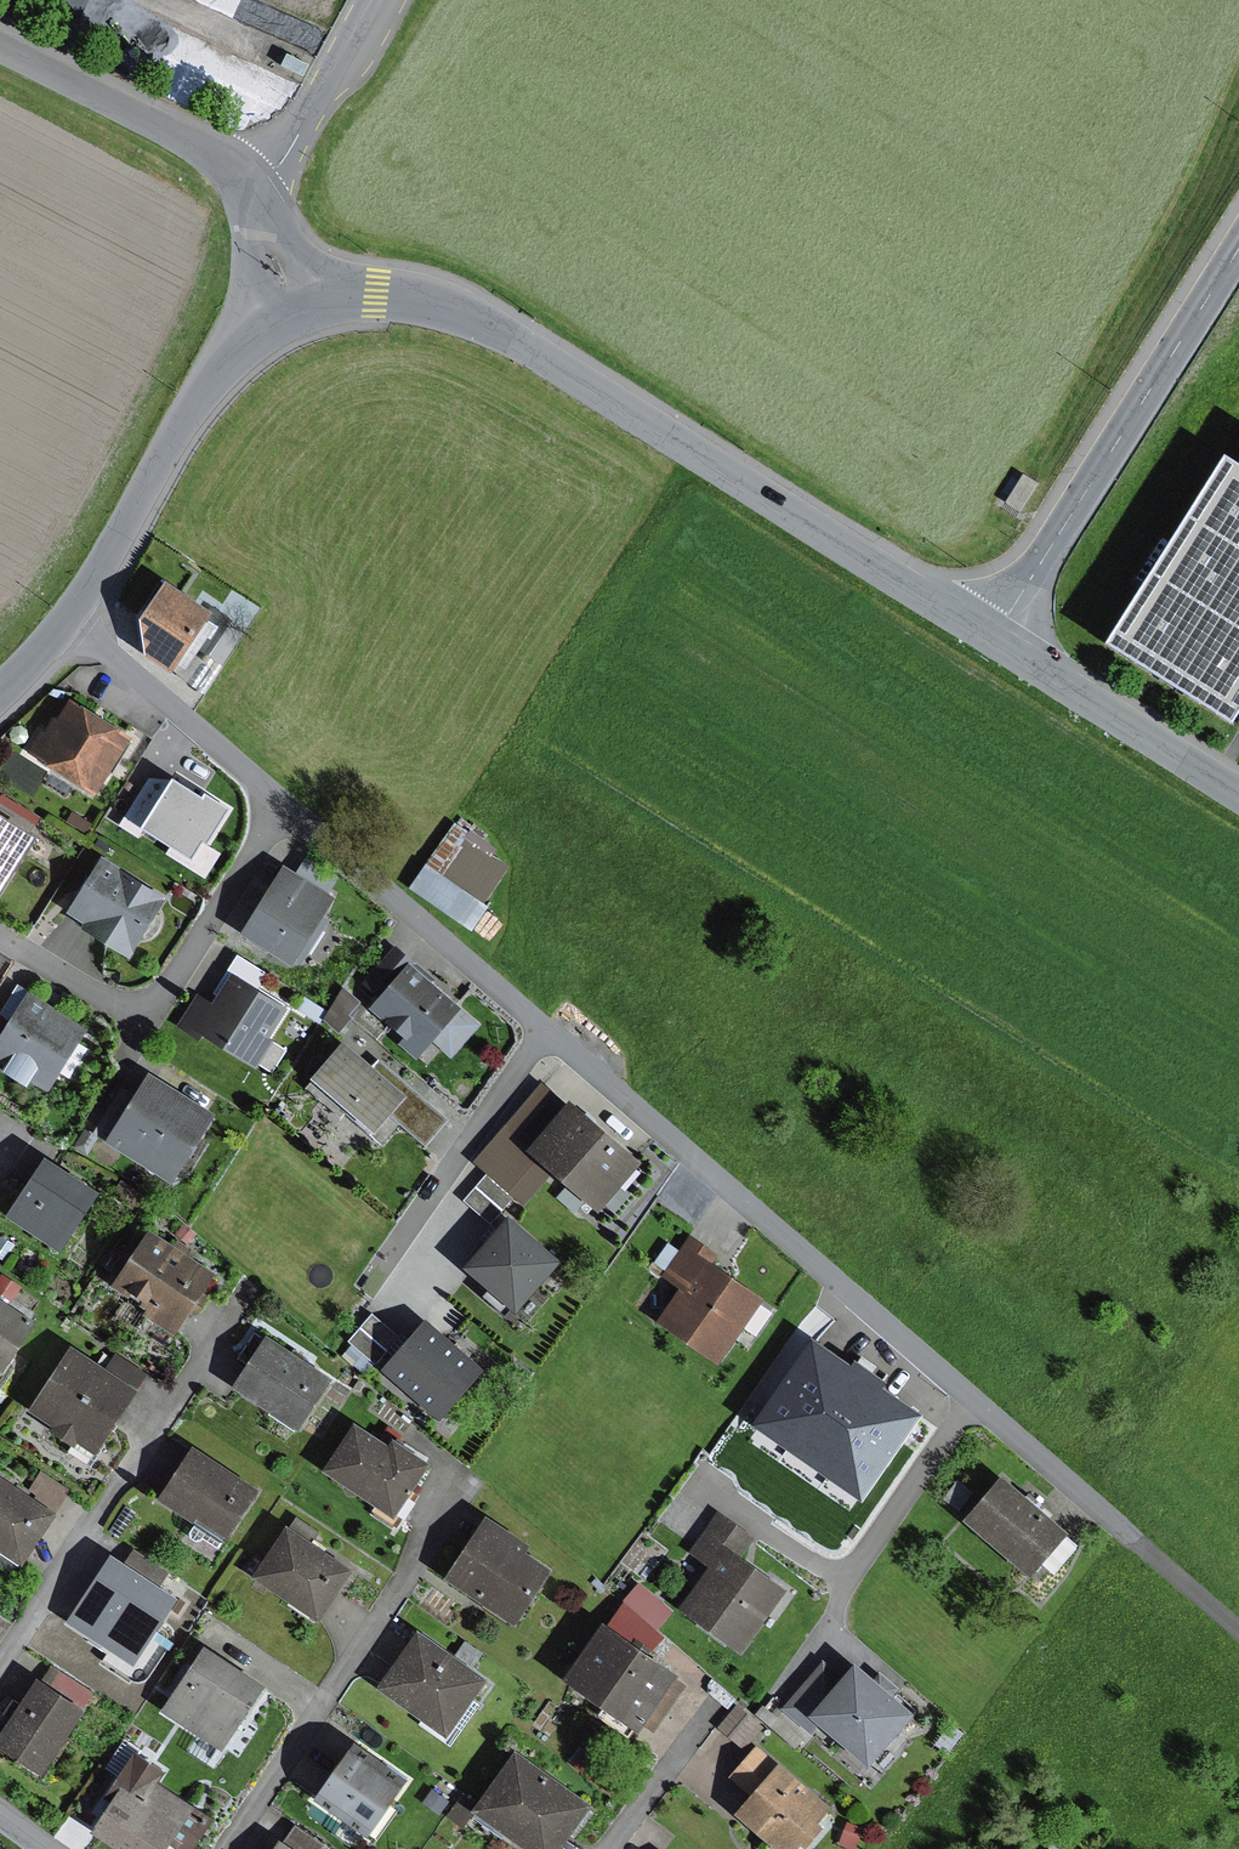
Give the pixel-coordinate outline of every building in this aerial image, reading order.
[(75,17),(83,0),(38,0),(75,17)] [(1218,464),(1100,651),(1226,729),(1238,709),(1238,467),(1234,474),(1218,464)] [(1037,485),(1023,476),(1007,503),(1021,511),(1037,485)] [(207,618),(161,588),(135,628),(141,661),(168,678),(171,673),(185,651),(207,618)] [(200,663),(185,651),(171,673),(202,698),(221,668),(203,659),(200,663)] [(140,736),(74,693),(59,718),(56,716),(48,728),(44,725),(27,751),(100,798),(140,736)] [(176,776),(148,820),(195,849),(207,830),(213,834),(233,802),(210,788),(208,790),(178,772),(176,776)] [(148,820),(176,776),(150,775),(121,822),(140,834),(148,820)] [(0,803),(0,889),(3,890),(41,827),(0,803)] [(75,811),(68,823),(87,834),(94,822),(75,811)] [(464,840),(439,877),(476,903),(502,866),(464,840)] [(170,894),(106,853),(70,908),(91,922),(89,925),(132,953),(170,894)] [(307,855),(299,868),(332,889),(340,875),(307,855)] [(299,868),(286,860),(243,929),(296,962),(299,958),(304,961),(332,918),(327,915),(340,894),(332,889),(299,868)] [(424,867),(408,889),(470,933),(486,911),(476,903),(439,877),(424,867)] [(383,996),(413,961),(395,945),(365,980),(383,996)] [(482,1023),(413,961),(383,996),(374,1005),(407,1034),(401,1040),(419,1056),(436,1037),(455,1053),(482,1023)] [(215,999),(198,1027),(259,1065),(276,1038),(270,1034),(289,1004),(234,970),(215,999)] [(353,1018),(355,1015),(352,1013),(364,1001),(346,985),(334,1004),(353,1018)] [(198,1027),(215,999),(197,988),(177,1020),(195,1031),(198,1027)] [(32,989),(0,1039),(0,1056),(52,1088),(91,1026),(32,989)] [(353,1018),(334,1004),(327,1017),(341,1030),(353,1018)] [(410,1092),(348,1036),(317,1072),(354,1103),(380,1126),(392,1113),(410,1092)] [(219,1110),(153,1070),(139,1091),(113,1136),(179,1176),(219,1110)] [(354,1103),(317,1072),(307,1084),(343,1116),(354,1103)] [(535,1145),(571,1102),(544,1079),(475,1159),(490,1172),(516,1194),(525,1202),(558,1165),(535,1145)] [(113,1136),(139,1091),(124,1082),(97,1126),(113,1136)] [(415,1086),(410,1092),(392,1113),(429,1143),(451,1117),(415,1086)] [(646,1155),(576,1096),(571,1102),(535,1145),(604,1204),(646,1155)] [(106,1189),(51,1151),(11,1209),(66,1247),(106,1189)] [(490,1172),(465,1199),(491,1222),(516,1194),(490,1172)] [(513,1212),(470,1262),(522,1307),(565,1257),(513,1212)] [(186,1222),(177,1233),(190,1242),(198,1231),(186,1222)] [(217,1270),(152,1226),(113,1282),(178,1327),(217,1270)] [(665,1274),(683,1286),(705,1254),(711,1245),(692,1232),(665,1274)] [(766,1296),(705,1254),(683,1286),(661,1318),(722,1360),(766,1296)] [(0,1277),(0,1296),(12,1303),(23,1286),(3,1273),(0,1277)] [(6,1368),(37,1320),(12,1303),(0,1296),(0,1364),(6,1368)] [(374,1311),(351,1338),(377,1360),(400,1333),(374,1311)] [(428,1315),(385,1364),(443,1415),(486,1366),(428,1315)] [(927,1409),(814,1332),(755,1419),(868,1495),(927,1409)] [(335,1376),(269,1334),(237,1384),(303,1426),(335,1376)] [(109,1363),(74,1342),(34,1405),(58,1420),(53,1427),(78,1443),(82,1437),(100,1448),(141,1384),(109,1363)] [(117,1352),(109,1363),(141,1384),(149,1372),(117,1352)] [(391,1442),(359,1420),(327,1466),(399,1516),(437,1461),(397,1433),(391,1442)] [(261,1490),(196,1447),(163,1496),(198,1520),(201,1515),(227,1533),(231,1535),(261,1490)] [(42,1469),(28,1490),(59,1510),(73,1489),(42,1469)] [(1070,1527),(1006,1471),(967,1515),(1032,1571),(1070,1527)] [(0,1472),(0,1544),(26,1561),(59,1510),(28,1490),(0,1472)] [(961,1479),(945,1498),(959,1509),(974,1490),(961,1479)] [(760,1537),(719,1509),(689,1552),(711,1567),(685,1605),(747,1649),(789,1588),(745,1558),(760,1537)] [(534,1541),(489,1511),(448,1573),(519,1619),(555,1565),(529,1548),(534,1541)] [(227,1533),(201,1515),(198,1520),(193,1527),(194,1533),(198,1536),(204,1535),(206,1532),(221,1542),(227,1533)] [(356,1567),(290,1525),(258,1574),(325,1617),(356,1567)] [(135,1547),(126,1560),(163,1584),(171,1571),(135,1547)] [(126,1560),(114,1552),(70,1618),(134,1661),(178,1595),(163,1584),(126,1560)] [(642,1581),(626,1600),(659,1628),(675,1609),(642,1581)] [(659,1628),(626,1600),(611,1620),(654,1649),(666,1635),(659,1628)] [(3,1640),(14,1622),(0,1613),(0,1638),(3,1640)] [(611,1620),(608,1617),(569,1673),(609,1700),(601,1711),(632,1732),(638,1722),(642,1726),(645,1722),(677,1677),(683,1669),(654,1649),(611,1620)] [(490,1675),(421,1627),(381,1683),(451,1731),(490,1675)] [(267,1682),(207,1643),(165,1707),(225,1746),(267,1682)] [(814,1710),(845,1674),(827,1658),(784,1707),(803,1723),(814,1710)] [(918,1708),(859,1658),(845,1674),(814,1710),(873,1760),(918,1708)] [(64,1671),(55,1683),(88,1704),(96,1692),(64,1671)] [(39,1673),(0,1733),(0,1741),(47,1771),(90,1705),(88,1704),(55,1683),(39,1673)] [(688,1685),(677,1677),(645,1722),(656,1730),(688,1685)] [(737,1703),(718,1726),(744,1747),(763,1724),(737,1703)] [(409,1780),(354,1743),(320,1794),(375,1831),(409,1780)] [(139,1748),(108,1795),(114,1799),(94,1828),(125,1848),(168,1848),(171,1844),(180,1848),(195,1848),(216,1817),(160,1779),(168,1768),(139,1748)] [(518,1750),(477,1807),(536,1848),(563,1848),(595,1805),(518,1750)] [(784,1759),(740,1809),(785,1848),(793,1848),(804,1837),(810,1843),(828,1823),(823,1818),(835,1804),(784,1759)] [(434,1788),(425,1801),(441,1813),(451,1800),(434,1788)] [(461,1797),(449,1814),(465,1826),(478,1810),(461,1797)] [(849,1820),(840,1843),(856,1848),(864,1826),(849,1820)] [(287,1839),(303,1848),(322,1848),(326,1843),(298,1824),(287,1839)] [(283,1836),(275,1848),(303,1848),(287,1839),(283,1836)]
